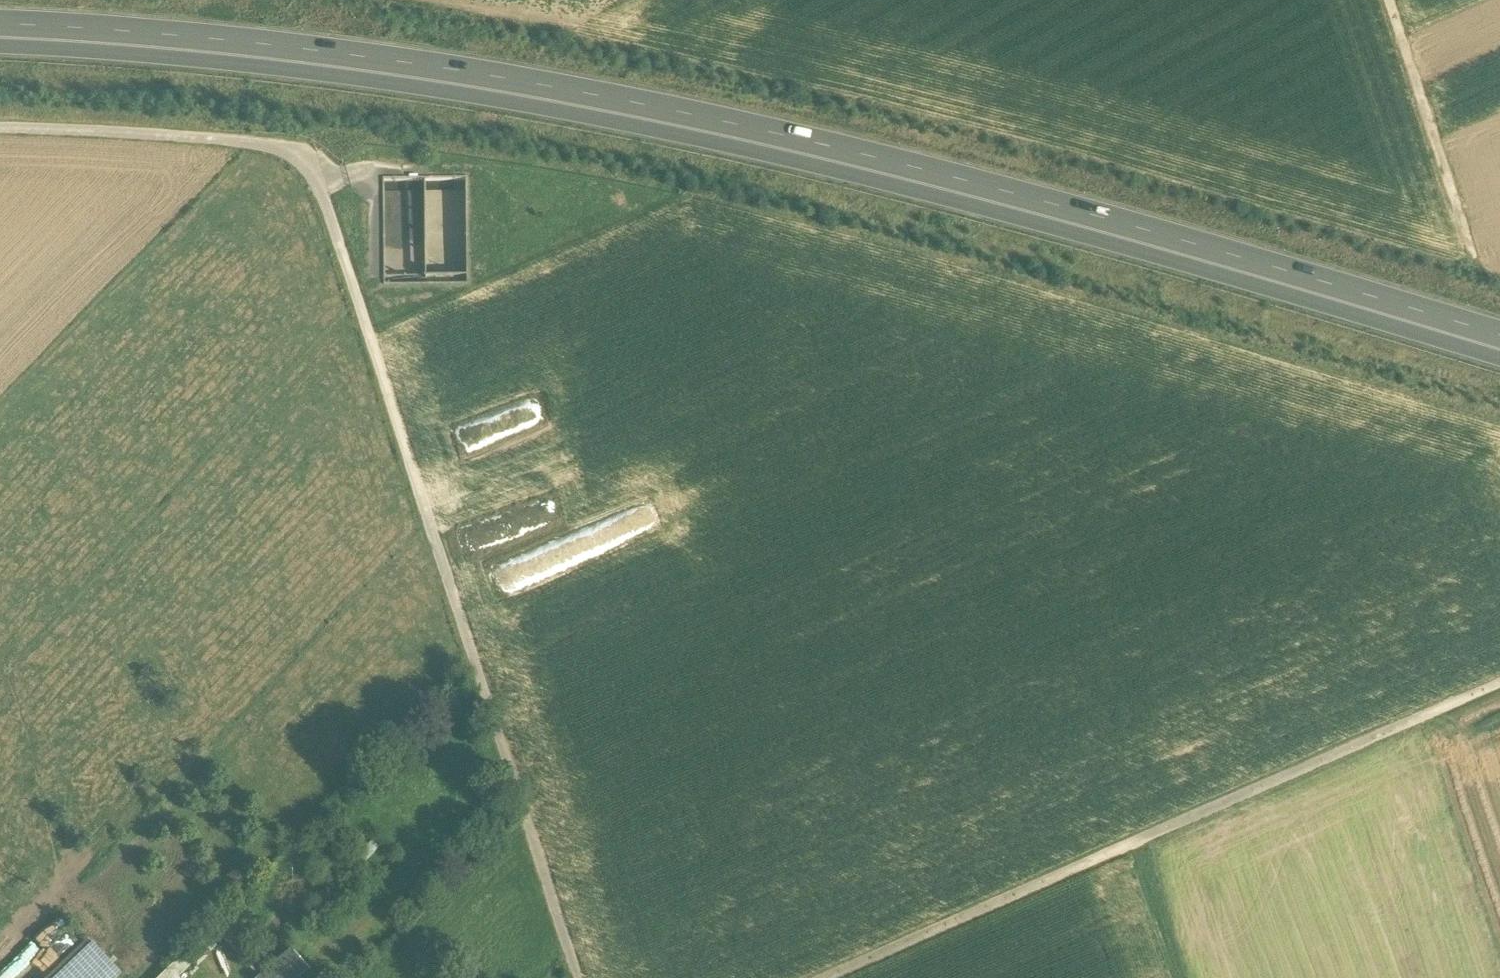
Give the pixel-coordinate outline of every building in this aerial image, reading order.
[(61,977),(97,977),(123,953),(107,936),(61,977)] [(258,977),(299,977),(309,969),(292,949),(258,977)]
